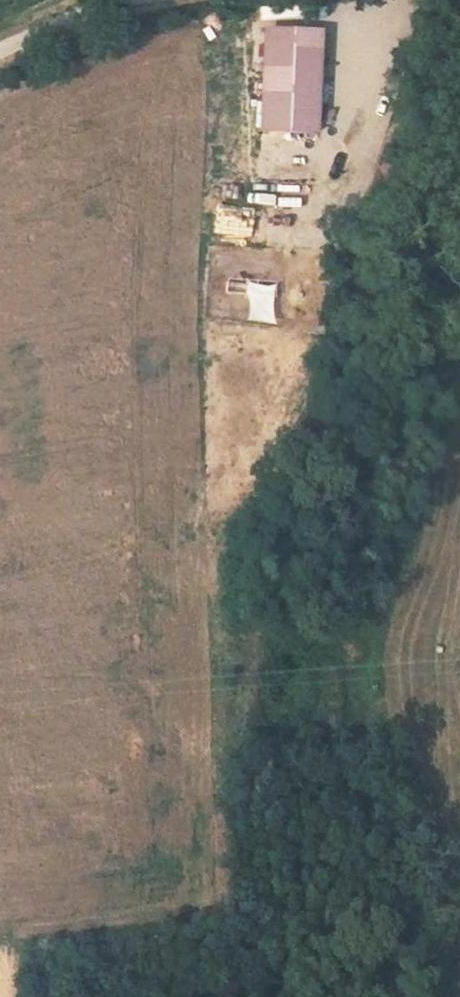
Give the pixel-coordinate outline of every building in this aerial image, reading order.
[(316,144),(324,43),(265,39),(256,140),(316,144)]
